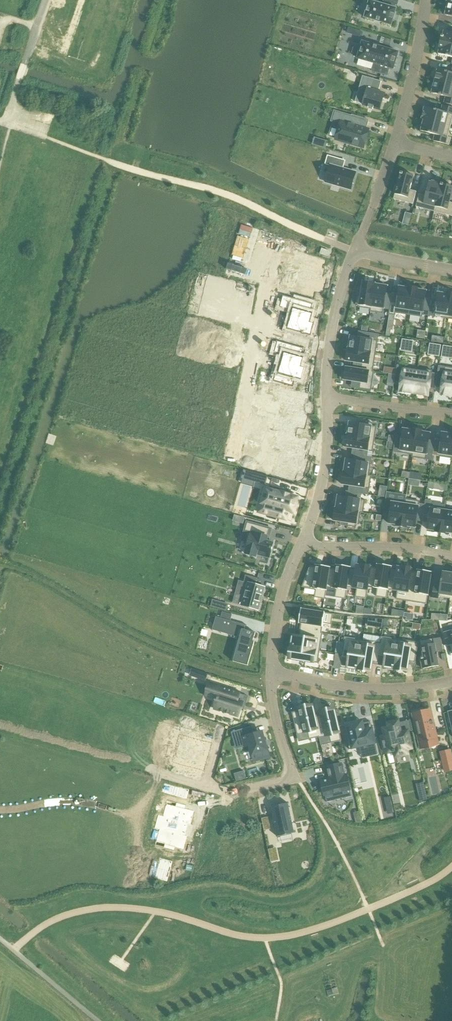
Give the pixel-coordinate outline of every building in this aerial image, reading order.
[(364,18),(391,25),(396,9),(394,8),(395,5),(397,5),(398,0),(384,0),(383,2),(390,3),(389,7),(369,1),(364,18)] [(444,13),(445,13),(445,15),(451,17),(451,4),(445,3),(448,4),(447,5),(446,5),(444,13)] [(440,42),(451,45),(451,33),(444,31),(443,36),(441,36),(440,42)] [(355,44),(352,53),(358,55),(357,59),(374,64),(372,71),(387,76),(389,68),(393,69),(398,52),(362,42),(361,46),(355,44)] [(438,54),(451,58),(451,45),(440,42),(438,48),(439,48),(438,54)] [(434,81),(451,86),(451,72),(451,73),(437,70),(434,81)] [(360,84),(358,92),(365,94),(363,104),(362,105),(368,107),(368,108),(373,109),(373,108),(379,110),(381,104),(382,104),(383,98),(385,94),(378,92),(379,90),(381,81),(362,76),(362,77),(360,82),(360,84)] [(431,91),(432,91),(431,93),(445,97),(444,103),(451,105),(451,86),(434,81),(434,84),(432,83),(431,91)] [(421,119),(423,119),(450,126),(451,120),(451,108),(442,105),(441,111),(424,107),(421,119)] [(334,111),(331,121),(334,122),(341,124),(336,139),(339,140),(340,143),(345,144),(348,143),(363,147),(368,130),(362,128),(365,119),(364,118),(364,120),(334,111)] [(422,121),(420,129),(421,129),(421,131),(435,135),(433,141),(449,145),(451,138),(448,137),(450,126),(423,119),(423,121),(422,121)] [(314,138),(312,144),(325,148),(327,141),(314,138)] [(327,156),(325,164),(330,166),(325,182),(351,190),(356,173),(343,169),(345,162),(345,161),(327,156)] [(395,195),(393,200),(413,205),(416,192),(410,190),(412,182),(414,176),(407,174),(400,173),(397,187),(395,187),(394,193),(395,193),(395,195)] [(419,195),(416,207),(434,212),(441,185),(438,185),(438,183),(431,181),(431,183),(429,182),(425,196),(419,195)] [(434,212),(451,217),(451,203),(449,203),(451,193),(451,187),(441,184),(441,185),(434,212)] [(406,213),(405,215),(403,224),(409,226),(412,214),(406,213)] [(322,248),(320,254),(327,256),(329,251),(322,248)] [(315,290),(321,292),(324,280),(320,279),(322,270),(320,270),(322,261),(296,252),(295,253),(297,254),(294,264),(303,267),(295,293),(312,298),(314,290),(315,290)] [(357,296),(356,304),(359,305),(358,307),(370,309),(371,309),(375,284),(362,282),(360,296),(357,296)] [(370,309),(370,311),(383,314),(383,309),(389,310),(391,298),(385,297),(386,293),(387,286),(375,284),(371,309),(370,309)] [(389,310),(389,314),(395,315),(395,313),(409,315),(413,288),(404,286),(404,287),(399,287),(398,294),(398,298),(391,297),(391,298),(389,310)] [(413,288),(409,315),(422,317),(422,315),(428,316),(430,303),(424,302),(425,298),(426,291),(421,290),(421,289),(413,288)] [(430,303),(428,316),(448,319),(451,294),(443,292),(443,294),(438,293),(437,300),(436,304),(430,303)] [(283,296),(279,307),(292,310),(287,329),(302,333),(302,334),(304,334),(310,335),(313,323),(309,322),(312,314),(309,313),(312,304),(283,296)] [(348,348),(348,349),(375,353),(378,335),(362,332),(361,338),(350,337),(348,348)] [(289,354),(281,380),(300,385),(302,378),(303,378),(309,379),(312,368),(308,366),(311,358),(308,357),(311,348),(285,341),(282,352),(289,354)] [(347,353),(346,361),(353,362),(357,363),(356,369),(373,371),(375,353),(348,349),(348,348),(347,353)] [(397,365),(395,379),(401,380),(399,391),(414,394),(417,368),(397,365)] [(436,383),(442,383),(440,395),(451,396),(451,368),(439,366),(437,374),(436,383)] [(346,367),(344,380),(355,382),(354,388),(371,391),(374,372),(373,371),(356,369),(352,368),(346,367)] [(417,368),(414,394),(428,396),(430,385),(436,386),(436,383),(437,374),(431,373),(432,371),(417,368)] [(297,425),(303,427),(306,415),(302,414),(305,405),(304,405),(302,405),(304,397),(306,398),(306,396),(277,388),(278,386),(272,385),(270,392),(274,393),(275,393),(274,399),(283,402),(275,428),(294,433),(296,425),(297,426),(297,425)] [(347,435),(374,439),(376,427),(372,426),(372,423),(363,422),(363,425),(349,423),(347,435)] [(395,441),(393,452),(412,455),(413,455),(417,430),(408,428),(408,430),(403,429),(401,441),(395,440),(395,441)] [(412,455),(412,457),(432,460),(433,456),(434,446),(428,445),(430,433),(425,432),(425,431),(417,430),(413,455),(412,455)] [(433,456),(451,459),(451,457),(451,433),(447,432),(447,433),(442,433),(440,444),(434,443),(434,446),(433,456)] [(276,447),(282,448),(278,465),(275,465),(273,474),(294,480),(296,472),(297,473),(297,472),(303,474),(306,462),(302,461),(304,452),(302,452),(304,443),(279,435),(276,447)] [(347,435),(345,447),(356,449),(355,455),(358,456),(367,457),(368,451),(372,452),(374,439),(347,435)] [(344,472),(369,476),(372,458),(367,457),(358,456),(357,462),(346,460),(344,472)] [(244,470),(243,473),(242,475),(243,475),(242,478),(255,482),(255,481),(259,482),(259,483),(265,484),(267,477),(244,470)] [(343,476),(342,484),(353,486),(352,492),(361,494),(368,495),(371,476),(369,476),(344,472),(343,472),(343,476)] [(265,488),(261,503),(259,512),(269,515),(275,517),(276,517),(286,520),(287,518),(286,518),(288,512),(294,513),(297,503),(296,503),(297,498),(287,495),(283,494),(283,493),(277,491),(270,489),(265,488)] [(336,508),(336,509),(361,512),(360,513),(363,513),(365,501),(360,500),(361,494),(352,492),(349,492),(348,498),(337,496),(336,508)] [(386,499),(384,511),(390,512),(388,524),(393,524),(393,526),(401,527),(405,504),(405,502),(386,499)] [(416,521),(417,516),(423,517),(425,505),(419,504),(419,501),(405,499),(405,501),(405,502),(405,504),(401,527),(410,528),(410,527),(415,528),(416,521)] [(440,533),(444,508),(445,505),(431,503),(432,501),(425,500),(425,505),(423,517),(429,518),(428,523),(427,530),(432,530),(432,531),(432,532),(440,533)] [(335,508),(333,521),(348,523),(347,526),(356,528),(356,524),(359,525),(360,513),(361,512),(336,509),(336,508),(335,508)] [(444,508),(440,533),(449,534),(449,533),(451,534),(451,509),(444,508)] [(235,515),(233,521),(243,523),(244,518),(235,515)] [(247,522),(244,530),(251,532),(245,554),(256,557),(257,554),(269,558),(273,543),(266,541),(270,528),(247,522)] [(384,598),(386,598),(391,566),(390,566),(390,565),(383,564),(383,565),(377,564),(377,565),(377,568),(371,567),(370,567),(365,599),(366,599),(367,591),(368,587),(377,588),(376,597),(384,598)] [(323,599),(324,599),(329,567),(317,565),(316,565),(316,566),(315,567),(310,566),(302,587),(307,588),(312,589),(316,589),(314,597),(323,599)] [(343,599),(345,599),(350,567),(338,565),(336,565),(336,566),(336,569),(330,568),(330,567),(329,567),(324,599),(325,599),(326,591),(326,590),(327,588),(336,589),(335,597),(343,599)] [(364,599),(365,599),(370,567),(370,566),(361,565),(357,565),(356,569),(350,568),(350,567),(345,599),(347,591),(347,590),(347,587),(357,589),(355,597),(364,598),(364,599)] [(392,566),(391,566),(386,598),(388,590),(397,591),(396,599),(404,600),(404,601),(406,601),(411,569),(410,569),(411,568),(407,568),(402,567),(400,567),(397,567),(397,569),(391,568),(391,567),(392,566)] [(411,569),(406,601),(426,604),(427,597),(428,596),(428,595),(428,594),(431,573),(432,573),(432,572),(427,571),(417,570),(417,572),(411,571),(411,569)] [(445,571),(445,572),(442,572),(441,581),(440,586),(434,585),(431,598),(439,599),(439,597),(450,598),(451,598),(451,590),(451,572),(445,571)] [(257,578),(246,575),(244,582),(239,581),(233,603),(242,606),(258,610),(261,601),(262,596),(264,587),(256,585),(257,578)] [(217,608),(226,610),(228,604),(219,602),(217,608)] [(300,616),(299,623),(301,623),(300,630),(302,631),(302,630),(321,633),(323,623),(331,624),(332,616),(333,616),(333,614),(325,613),(324,612),(324,613),(302,609),(301,609),(300,616)] [(213,630),(220,632),(221,633),(229,635),(230,635),(237,637),(238,637),(240,638),(239,639),(237,646),(237,647),(235,653),(233,662),(242,664),(248,666),(253,648),(254,645),(254,642),(254,641),(253,642),(252,642),(254,637),(255,633),(247,630),(243,629),(244,627),(244,626),(245,625),(242,624),(230,621),(232,615),(223,612),(222,612),(220,618),(216,617),(212,630),(213,630)] [(293,635),(291,646),(319,651),(322,633),(321,633),(302,630),(302,631),(301,636),(293,635)] [(443,633),(447,645),(451,644),(451,630),(443,633)] [(348,659),(347,667),(358,669),(363,640),(345,637),(342,651),(342,654),(342,655),(341,658),(348,659)] [(390,668),(394,668),(399,640),(381,637),(380,643),(381,643),(378,657),(379,657),(384,658),(383,666),(390,668)] [(440,638),(431,639),(421,641),(421,646),(423,657),(421,658),(421,659),(422,669),(439,666),(437,657),(438,657),(437,653),(437,652),(436,653),(436,652),(437,652),(442,650),(440,638)] [(378,657),(381,643),(380,643),(363,640),(358,669),(370,671),(371,662),(376,663),(378,663),(379,657),(378,657)] [(415,663),(415,662),(418,643),(412,642),(402,640),(399,640),(394,668),(407,670),(407,666),(408,663),(408,662),(415,663)] [(291,646),(289,659),(298,660),(304,661),(306,661),(317,663),(318,663),(319,651),(291,646)] [(198,676),(197,677),(204,680),(205,680),(207,674),(208,675),(208,674),(191,668),(191,669),(195,670),(199,672),(198,676)] [(239,693),(218,686),(214,685),(211,696),(211,697),(218,699),(215,708),(215,709),(218,710),(220,711),(221,711),(223,711),(224,712),(226,712),(227,713),(229,713),(230,713),(238,716),(240,708),(242,703),(236,701),(239,693)] [(319,737),(314,716),(315,716),(312,705),(302,708),(298,709),(299,711),(292,713),(297,734),(304,732),(307,731),(309,738),(309,739),(319,737)] [(320,712),(321,715),(315,716),(314,716),(319,737),(325,736),(329,735),(331,742),(330,742),(331,743),(341,741),(339,732),(336,718),(334,709),(325,711),(320,712)] [(415,729),(416,729),(420,743),(425,741),(426,743),(429,742),(428,741),(436,739),(434,730),(433,724),(433,723),(432,721),(432,718),(431,718),(431,719),(428,719),(426,711),(426,710),(417,712),(417,713),(413,714),(415,722),(414,723),(416,729),(415,729)] [(362,723),(361,723),(361,724),(357,724),(357,722),(356,722),(356,723),(352,723),(352,722),(346,723),(349,736),(350,738),(347,739),(348,746),(349,750),(350,750),(350,749),(359,746),(362,758),(378,754),(372,729),(370,721),(369,722),(370,725),(369,725),(367,725),(364,726),(363,723),(362,723)] [(388,723),(389,728),(383,729),(385,736),(381,737),(385,753),(386,752),(392,751),(393,753),(394,752),(395,754),(395,757),(397,757),(408,754),(407,751),(407,749),(408,749),(411,748),(408,732),(407,731),(400,733),(398,723),(398,721),(388,723)] [(252,726),(231,732),(233,739),(239,738),(242,747),(249,745),(254,761),(269,756),(262,731),(254,733),(252,726)] [(173,758),(170,769),(178,771),(177,773),(182,775),(183,772),(188,774),(192,758),(195,759),(198,748),(195,747),(198,735),(184,731),(181,743),(175,741),(170,757),(173,758)] [(441,752),(445,771),(451,770),(451,761),(450,750),(441,752)] [(330,776),(331,779),(329,779),(321,781),(321,782),(322,785),(322,786),(323,790),(323,791),(324,795),(325,795),(333,793),(334,793),(334,796),(342,794),(341,791),(350,789),(349,785),(349,784),(348,780),(348,779),(347,776),(347,775),(344,776),(342,769),(341,764),(340,764),(337,765),(336,765),(332,766),(331,766),(327,767),(329,777),(330,776)] [(246,779),(244,771),(234,774),(236,781),(246,779)] [(187,799),(189,790),(164,783),(161,792),(187,799)] [(418,795),(420,801),(428,799),(426,793),(418,795)] [(157,813),(154,827),(158,828),(155,841),(183,849),(187,835),(184,834),(187,823),(190,824),(193,810),(166,802),(162,814),(157,813)] [(288,803),(271,807),(278,837),(295,833),(288,803)] [(167,881),(173,861),(159,858),(154,878),(167,881)]
